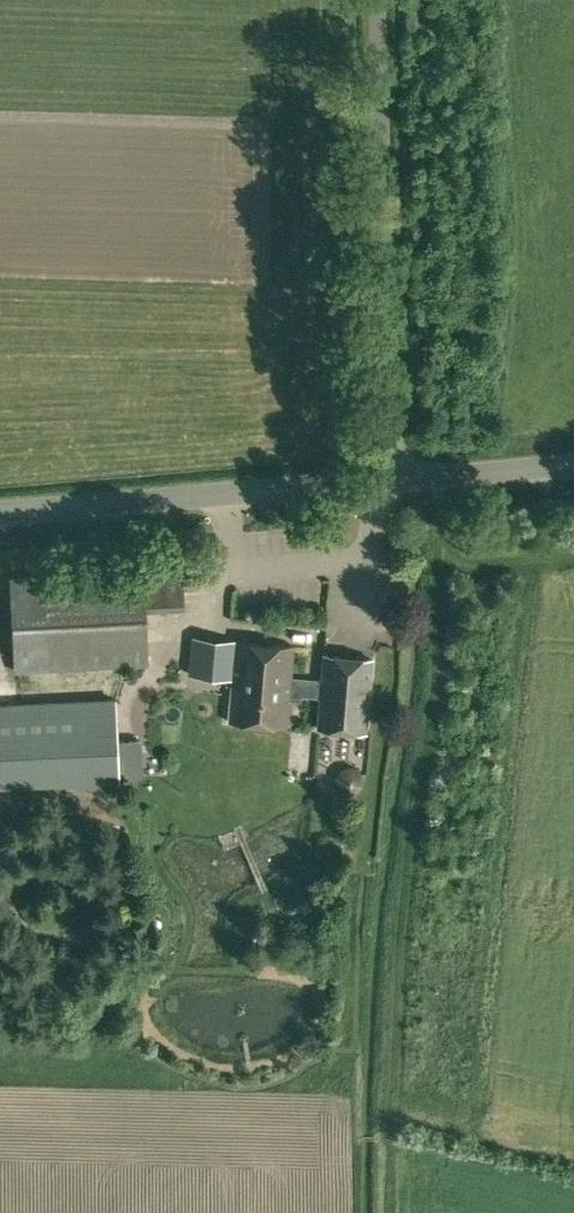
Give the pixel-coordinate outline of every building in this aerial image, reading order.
[(9,578),(14,670),(148,664),(143,610),(184,609),(182,569),(9,578)] [(318,727),(366,731),(372,659),(324,655),(322,681),(290,678),(293,647),(193,637),(190,673),(233,677),(229,719),(286,724),(289,699),(301,700),(301,695),(321,696),(318,727)] [(118,764),(115,699),(0,704),(0,768),(118,764)] [(119,777),(144,780),(147,756),(121,753),(119,777)] [(343,800),(352,800),(352,792),(355,792),(358,791),(361,787),(363,784),(363,782),(363,777),(362,774),(361,771),(358,768),(354,766),(349,765),(346,765),(343,766),(339,768),(337,770),(336,773),(335,776),(336,783),(338,787),(340,789),(344,791),(343,800)]
